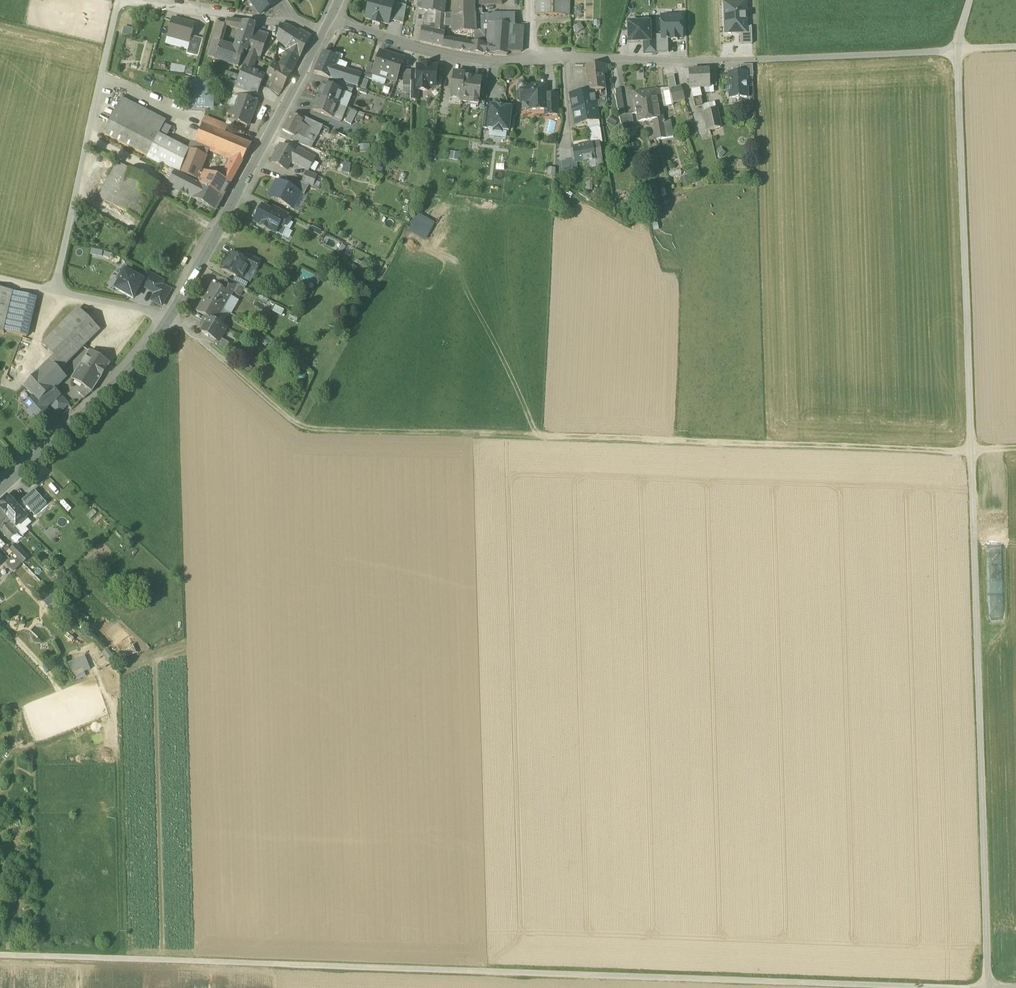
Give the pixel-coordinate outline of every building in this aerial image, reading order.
[(260,15),(278,1),(277,0),(249,0),(260,15)] [(388,24),(389,21),(394,3),(382,0),(370,0),(365,18),(373,20),(372,23),(380,25),(380,22),(388,24)] [(445,0),(422,0),(421,9),(421,10),(426,11),(435,13),(443,15),(445,0)] [(569,16),(569,0),(537,0),(536,15),(569,16)] [(451,2),(452,15),(452,16),(474,14),(474,10),(474,5),(474,1),(451,2)] [(406,6),(394,3),(389,21),(403,24),(406,6)] [(725,6),(725,33),(740,33),(746,33),(745,28),(745,4),(732,4),(732,5),(725,6)] [(421,29),(423,29),(426,11),(421,10),(421,9),(418,9),(415,27),(422,28),(421,29)] [(423,29),(434,31),(435,13),(426,11),(423,29)] [(434,31),(444,33),(445,26),(445,23),(446,15),(443,15),(435,13),(434,31)] [(452,33),(474,32),(476,32),(475,17),(475,14),(474,14),(452,16),(452,15),(446,15),(445,23),(445,26),(452,26),(452,33)] [(483,16),(475,17),(476,32),(474,32),(474,40),(485,40),(484,26),(488,26),(489,14),(483,14),(483,16)] [(489,14),(489,24),(509,26),(515,26),(515,14),(489,14)] [(662,35),(662,39),(668,39),(671,39),(671,40),(677,40),(677,39),(682,39),(681,17),(661,17),(662,35)] [(194,24),(172,18),(167,37),(189,43),(191,36),(194,24)] [(225,26),(240,30),(242,22),(227,20),(225,25),(225,26)] [(629,43),(644,42),(650,42),(650,36),(649,23),(644,23),(644,21),(633,21),(633,23),(628,24),(629,43)] [(243,52),(247,53),(250,43),(254,30),(256,24),(242,22),(240,30),(233,48),(233,49),(243,52)] [(212,41),(219,43),(225,26),(225,25),(217,23),(212,41)] [(584,29),(580,23),(573,28),(576,34),(584,29)] [(277,41),(287,48),(298,32),(288,27),(279,24),(277,41)] [(507,56),(507,53),(509,26),(489,24),(488,26),(488,35),(494,35),(492,46),(493,46),(492,55),(507,56)] [(515,26),(509,26),(507,53),(521,53),(521,47),(522,27),(515,26)] [(133,29),(124,27),(122,34),(131,37),(133,29)] [(751,28),(745,28),(746,33),(740,33),(740,45),(752,44),(751,28)] [(419,42),(442,47),(443,39),(444,33),(434,31),(423,29),(421,29),(419,42)] [(268,35),(254,30),(250,43),(247,53),(248,53),(255,56),(260,57),(268,35)] [(299,30),(298,32),(287,48),(285,50),(287,51),(298,59),(310,36),(299,30)] [(662,35),(656,36),(656,54),(668,53),(668,39),(662,39),(662,35)] [(203,40),(191,36),(189,43),(187,51),(186,54),(198,57),(203,40)] [(650,42),(644,42),(644,54),(656,54),(656,36),(650,36),(650,42)] [(189,43),(167,37),(165,46),(187,51),(189,43)] [(442,47),(450,49),(452,41),(443,39),(442,47)] [(207,57),(228,64),(233,49),(233,48),(219,43),(212,41),(207,57)] [(450,49),(457,50),(458,44),(459,42),(452,41),(450,49)] [(492,46),(459,42),(458,44),(457,50),(467,52),(492,55),(493,46),(492,46)] [(243,52),(233,49),(228,64),(238,67),(239,63),(240,60),(241,61),(242,59),(241,58),(243,52)] [(284,70),(290,73),(298,59),(287,51),(282,60),(274,56),(273,63),(284,70)] [(315,71),(330,78),(334,69),(337,63),(338,59),(323,52),(315,71)] [(386,80),(395,83),(403,59),(379,52),(375,66),(373,71),(374,72),(387,76),(386,80)] [(250,70),(255,56),(248,53),(242,68),(250,70)] [(273,63),(267,75),(265,79),(272,83),(282,90),(290,73),(284,70),(273,63)] [(337,63),(334,69),(344,72),(345,69),(346,66),(337,63)] [(370,80),(372,81),(373,76),(374,72),(373,71),(375,66),(368,63),(363,78),(370,80)] [(417,91),(427,91),(427,87),(435,87),(435,85),(435,77),(436,77),(436,67),(436,66),(430,66),(430,64),(423,64),(423,66),(417,66),(417,82),(417,91)] [(587,72),(588,86),(591,86),(591,91),(593,91),(605,90),(603,75),(606,74),(605,65),(592,65),(593,71),(587,72)] [(746,74),(746,78),(752,77),(753,77),(752,65),(740,66),(740,74),(746,74)] [(435,85),(441,86),(444,68),(436,67),(436,77),(435,77),(435,85)] [(265,77),(250,70),(242,68),(239,77),(237,81),(237,82),(252,88),(258,91),(263,81),(264,79),(265,77)] [(341,82),(344,72),(334,69),(330,78),(341,82)] [(341,82),(357,86),(361,74),(356,73),(356,71),(354,70),(353,72),(345,69),(344,72),(341,82)] [(403,86),(411,86),(411,82),(411,71),(403,70),(403,86)] [(702,106),(700,98),(699,94),(701,94),(703,91),(704,90),(709,89),(709,87),(708,70),(687,72),(690,90),(690,97),(691,99),(691,98),(692,98),(694,108),(702,106)] [(708,70),(709,87),(713,87),(716,87),(716,86),(716,70),(715,70),(708,70)] [(237,81),(239,77),(226,72),(225,77),(237,81)] [(374,72),(373,76),(386,80),(387,76),(374,72)] [(460,101),(478,103),(481,80),(464,77),(464,74),(453,73),(450,97),(460,98),(460,101)] [(737,98),(738,100),(740,98),(747,98),(746,88),(746,78),(746,74),(740,74),(729,74),(729,86),(725,86),(725,93),(730,93),(730,98),(737,98)] [(384,85),(386,80),(373,76),(372,81),(384,85)] [(194,107),(211,108),(212,95),(214,95),(215,80),(193,78),(192,89),(196,89),(194,107)] [(667,80),(670,90),(677,88),(675,78),(667,80)] [(235,83),(233,88),(231,95),(238,97),(239,96),(247,99),(249,94),(256,96),(258,91),(252,88),(237,82),(236,82),(235,83)] [(269,87),(279,95),(282,90),(272,83),(270,87),(269,87)] [(323,84),(318,97),(338,105),(343,92),(340,90),(323,84)] [(340,90),(343,92),(338,105),(346,108),(351,95),(354,87),(343,84),(340,90)] [(545,95),(545,92),(541,92),(539,90),(538,86),(526,86),(523,84),(520,84),(518,86),(518,89),(520,91),(521,93),(516,93),(517,101),(519,103),(522,103),(529,103),(529,110),(545,110),(546,110),(545,95)] [(677,88),(670,90),(673,103),(684,100),(680,87),(677,88)] [(606,90),(605,90),(593,91),(596,108),(604,107),(606,103),(606,98),(607,98),(606,90)] [(667,106),(673,103),(670,90),(659,91),(662,107),(667,106)] [(570,95),(573,110),(589,107),(589,109),(596,108),(593,91),(591,91),(589,92),(570,95)] [(659,91),(644,92),(646,107),(646,110),(661,108),(662,107),(659,91)] [(632,94),(635,110),(646,107),(644,92),(632,94)] [(238,97),(231,95),(227,105),(235,108),(238,97)] [(545,110),(546,115),(557,115),(556,95),(545,95),(546,110),(545,110)] [(238,123),(248,126),(256,102),(247,99),(239,96),(238,97),(235,108),(231,117),(239,120),(238,123)] [(313,110),(332,118),(338,105),(318,97),(313,110)] [(624,111),(621,98),(615,99),(616,103),(617,111),(624,111)] [(121,99),(114,112),(159,135),(164,125),(166,121),(121,99)] [(702,106),(703,112),(716,109),(715,104),(702,106)] [(346,108),(338,105),(332,118),(341,121),(346,108)] [(511,109),(491,107),(490,111),(488,129),(508,132),(511,109)] [(598,121),(596,108),(589,109),(589,107),(573,110),(575,125),(586,123),(598,121)] [(646,110),(646,107),(635,110),(637,123),(652,121),(653,124),(663,122),(661,108),(646,110)] [(721,128),(718,117),(716,109),(703,112),(705,120),(708,131),(721,128)] [(345,122),(351,125),(357,113),(351,110),(345,122)] [(490,111),(484,110),(482,128),(488,129),(490,111)] [(147,157),(159,135),(114,112),(103,134),(147,157)] [(294,137),(295,133),(302,120),(291,114),(282,131),(293,136),(294,137)] [(619,117),(622,130),(634,129),(632,114),(619,117)] [(303,117),(302,120),(295,133),(314,143),(322,126),(303,117)] [(202,124),(224,133),(226,127),(205,118),(202,124)] [(586,123),(587,130),(599,128),(598,121),(586,123)] [(653,124),(654,131),(662,130),(663,139),(666,139),(673,138),(670,121),(663,122),(653,124)] [(202,124),(194,143),(209,149),(231,158),(241,162),(251,144),(202,124)] [(171,128),(164,125),(159,135),(166,139),(171,128)] [(587,130),(589,139),(601,137),(599,128),(587,130)] [(655,141),(663,139),(662,130),(654,131),(653,132),(655,141)] [(305,147),(311,149),(314,143),(295,133),(294,137),(293,136),(290,141),(305,147)] [(166,139),(159,135),(147,157),(146,158),(176,173),(187,150),(168,140),(166,139)] [(592,144),(592,145),(599,144),(602,144),(601,137),(589,139),(591,144),(592,144)] [(191,141),(188,149),(206,156),(209,149),(194,143),(191,141)] [(576,147),(578,162),(590,160),(595,159),(592,145),(592,144),(591,144),(576,147)] [(592,145),(595,159),(601,158),(599,144),(592,145)] [(287,168),(290,161),(294,154),(293,153),(280,146),(271,162),(285,170),(287,168)] [(305,147),(302,154),(313,160),(318,151),(311,149),(305,147)] [(200,171),(206,156),(188,149),(179,173),(190,177),(199,181),(203,172),(200,171)] [(295,150),(293,153),(294,154),(290,161),(295,164),(308,171),(309,169),(313,161),(313,160),(302,154),(295,150)] [(459,154),(450,152),(448,160),(458,161),(459,154)] [(236,172),(241,162),(231,158),(226,168),(236,172)] [(603,166),(601,158),(595,159),(596,167),(603,166)] [(572,163),(574,172),(580,170),(591,168),(590,160),(578,162),(572,163)] [(319,164),(313,161),(309,169),(314,172),(319,164)] [(99,198),(113,205),(131,170),(117,163),(99,198)] [(383,167),(374,164),(372,171),(381,174),(383,167)] [(166,180),(171,182),(175,173),(167,169),(162,166),(159,173),(167,178),(166,180)] [(700,175),(697,166),(685,170),(686,174),(693,172),(695,177),(700,175)] [(221,179),(230,183),(236,172),(226,168),(221,179)] [(555,176),(555,168),(547,168),(547,176),(555,176)] [(158,185),(131,170),(113,205),(139,220),(158,185)] [(199,181),(198,184),(222,197),(230,183),(221,179),(203,172),(199,181)] [(302,183),(313,187),(317,177),(317,176),(306,172),(302,183)] [(191,198),(198,184),(189,180),(175,173),(171,182),(170,183),(175,186),(174,189),(179,192),(191,198)] [(687,176),(680,178),(683,186),(690,184),(687,176)] [(324,179),(317,177),(313,187),(320,190),(324,179)] [(301,194),(304,195),(308,186),(292,180),(288,186),(301,193),(301,194)] [(278,202),(290,208),(294,200),(297,202),(301,194),(301,193),(288,186),(278,181),(277,184),(274,183),(269,194),(280,199),(278,202)] [(215,210),(222,197),(198,184),(191,198),(215,210)] [(267,196),(278,202),(280,199),(269,194),(267,196)] [(297,202),(293,210),(298,213),(307,197),(304,195),(301,194),(297,202)] [(276,233),(283,237),(286,229),(283,228),(287,220),(271,212),(262,207),(254,222),(276,233)] [(271,212),(287,220),(289,217),(290,215),(274,207),(271,212)] [(435,223),(417,214),(408,231),(426,241),(435,223)] [(292,219),(289,217),(287,220),(283,228),(286,229),(289,231),(293,224),(290,222),(292,219)] [(321,231),(312,226),(309,231),(318,236),(321,231)] [(102,251),(91,249),(90,256),(101,258),(102,251)] [(235,277),(241,280),(245,273),(243,272),(245,266),(247,263),(242,261),(229,254),(221,270),(235,277)] [(245,266),(255,272),(260,262),(246,255),(242,261),(247,263),(245,266)] [(249,284),(255,272),(245,266),(243,272),(245,273),(241,280),(248,283),(249,284)] [(143,281),(125,271),(120,280),(115,289),(133,299),(140,285),(143,281)] [(163,282),(147,273),(143,281),(140,285),(155,294),(156,294),(161,285),(163,282)] [(235,277),(232,282),(238,285),(245,289),(248,283),(241,280),(235,277)] [(221,288),(233,295),(233,293),(238,285),(232,282),(226,279),(221,288)] [(151,300),(161,306),(170,290),(161,285),(156,294),(155,294),(151,300)] [(212,285),(204,299),(222,309),(229,296),(230,295),(220,290),(212,285)] [(245,289),(238,285),(233,293),(240,297),(245,289)] [(230,295),(229,296),(231,297),(233,295),(221,288),(220,290),(230,295)] [(3,334),(4,332),(6,323),(13,293),(0,289),(0,333),(3,334)] [(36,298),(13,293),(6,323),(29,328),(36,298)] [(239,301),(231,297),(229,296),(222,309),(229,314),(231,315),(239,301)] [(215,322),(222,309),(204,299),(197,312),(206,317),(215,322)] [(222,326),(229,314),(222,309),(215,322),(222,326)] [(54,356),(63,365),(98,331),(79,310),(44,345),(54,356)] [(222,326),(215,322),(206,317),(201,325),(204,327),(201,332),(217,341),(219,342),(220,339),(227,328),(222,326)] [(4,332),(27,337),(29,328),(6,323),(4,332)] [(269,342),(263,337),(259,342),(265,347),(269,342)] [(214,347),(223,354),(229,344),(220,339),(219,342),(217,341),(214,347)] [(78,371),(98,383),(110,364),(90,352),(78,371)] [(49,361),(58,370),(63,365),(54,356),(49,361)] [(49,361),(37,373),(53,389),(54,390),(66,378),(58,370),(49,361)] [(73,379),(86,387),(92,391),(98,383),(78,371),(73,379)] [(38,402),(53,389),(37,373),(24,387),(34,397),(38,402)] [(85,398),(92,391),(86,387),(81,394),(85,398)] [(60,396),(54,390),(53,389),(38,402),(34,397),(25,405),(29,410),(28,411),(32,416),(34,415),(39,420),(48,412),(45,410),(50,405),(60,396)] [(68,405),(60,396),(50,405),(58,414),(68,405)] [(21,504),(31,514),(34,517),(46,506),(34,493),(21,504)] [(7,498),(0,504),(0,510),(9,521),(19,512),(16,508),(7,498)] [(31,514),(21,504),(16,508),(19,512),(9,521),(16,528),(31,514)] [(0,510),(0,529),(6,524),(9,521),(0,510)] [(15,534),(6,524),(0,529),(0,531),(8,540),(15,534)] [(10,552),(23,564),(29,558),(16,546),(10,552)] [(67,664),(71,673),(82,669),(84,673),(90,670),(85,657),(67,664)] [(71,673),(74,682),(85,677),(84,673),(82,669),(71,673)]
